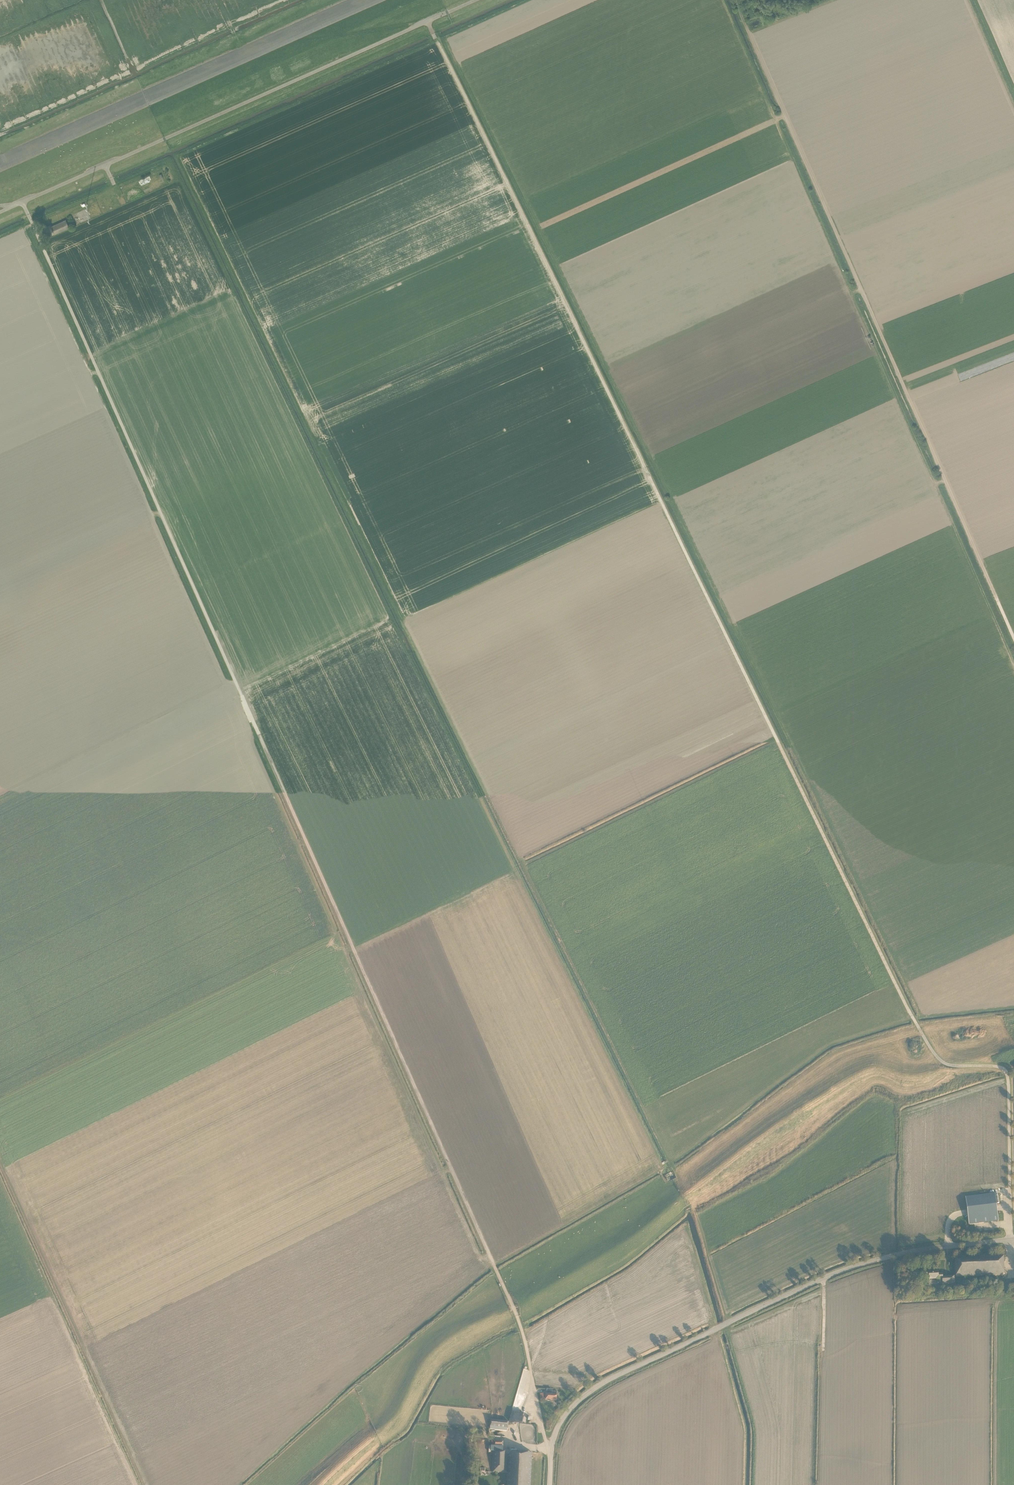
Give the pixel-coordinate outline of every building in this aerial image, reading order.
[(51,226),(54,234),(69,227),(65,220),(51,226)] [(969,1225),(998,1221),(995,1193),(966,1197),(969,1225)] [(956,1277),(1004,1275),(1003,1254),(960,1256),(960,1257),(955,1257),(956,1277)] [(938,1281),(942,1281),(943,1284),(947,1283),(948,1284),(951,1284),(952,1283),(955,1283),(955,1276),(943,1277),(942,1273),(938,1273),(938,1272),(931,1272),(931,1270),(920,1271),(921,1278),(929,1278),(929,1280),(938,1279),(938,1281)] [(557,1395),(557,1391),(552,1391),(552,1393),(546,1393),(546,1401),(551,1401),(551,1400),(557,1400),(557,1395)] [(508,1431),(509,1422),(491,1420),(490,1429),(508,1431)] [(532,1453),(493,1451),(493,1472),(508,1472),(507,1484),(531,1484),(532,1453)]
